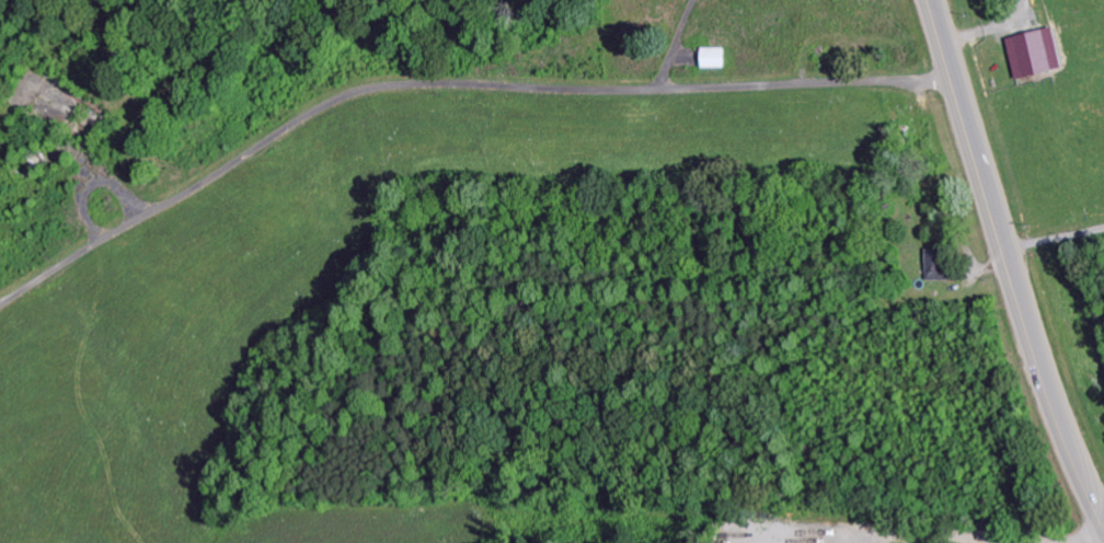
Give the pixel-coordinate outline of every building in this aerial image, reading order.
[(1003,41),(1012,82),(1058,72),(1049,31),(1003,41)] [(721,70),(721,51),(696,52),(696,71),(721,70)] [(922,284),(945,283),(944,252),(921,253),(922,284)]
